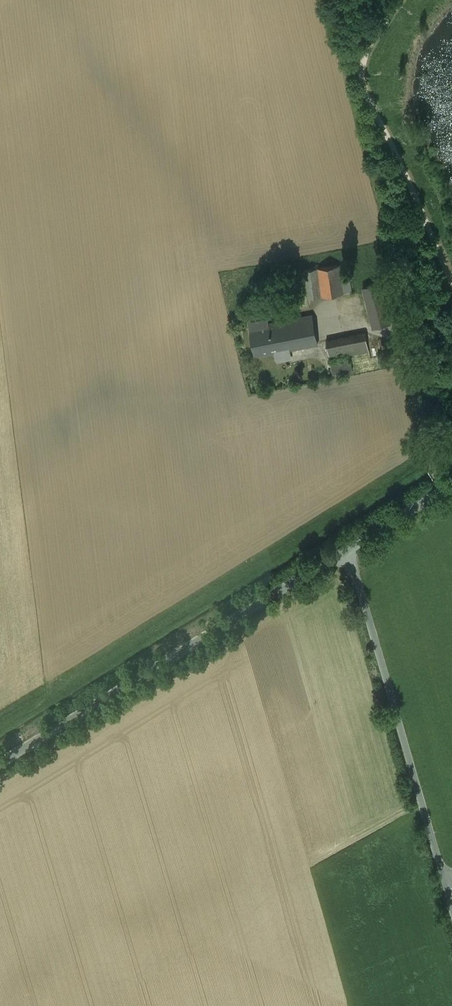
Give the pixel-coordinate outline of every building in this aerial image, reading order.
[(319,261),(320,268),(341,265),(340,258),(319,261)] [(305,270),(309,298),(345,293),(341,265),(320,268),(305,270)] [(381,282),(363,287),(373,327),(391,323),(381,282)] [(267,318),(251,322),(257,355),(275,351),(289,348),(317,343),(311,314),(268,323),(267,318)] [(366,333),(326,341),(330,358),(369,350),(366,333)] [(379,340),(366,333),(369,350),(371,358),(382,356),(379,340)] [(289,348),(275,351),(277,361),(291,359),(289,348)] [(351,361),(331,365),(333,374),(353,370),(351,361)]
